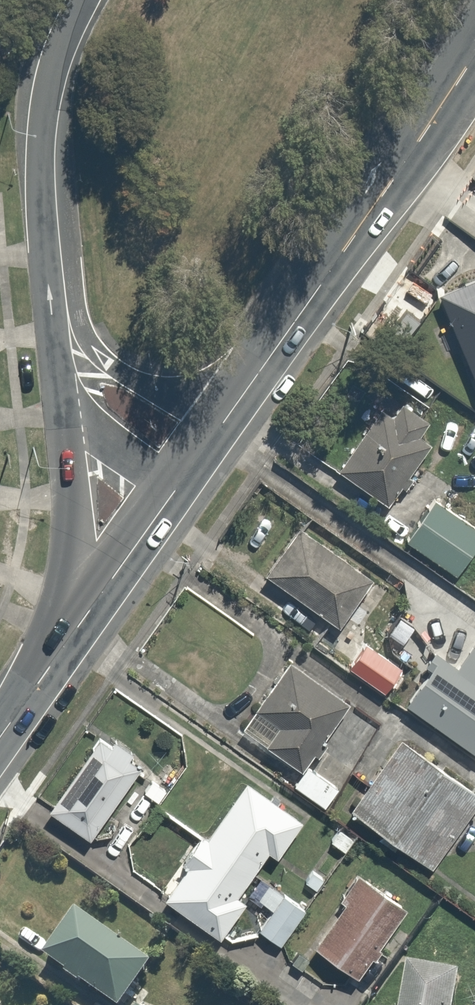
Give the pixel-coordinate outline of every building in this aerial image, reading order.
[(441,289),(474,374),(474,276),(441,289)] [(417,430),(426,418),(404,403),(395,416),(380,405),(340,460),(393,497),(433,441),(417,430)] [(435,497),(410,538),(458,568),(474,541),(474,522),(435,497)] [(374,582),(301,530),(266,579),(341,631),(374,582)] [(403,664),(366,639),(349,664),(386,689),(403,664)] [(441,654),(407,698),(474,749),(474,643),(457,666),(441,654)] [(345,693),(288,654),(243,719),(300,758),(345,693)] [(97,732),(50,802),(90,829),(138,760),(97,732)] [(401,732),(350,798),(430,860),(474,802),(474,790),(401,732)] [(311,763),(297,782),(324,801),(338,782),(311,763)] [(210,831),(205,828),(178,865),(183,869),(165,894),(214,929),(243,888),(237,884),(269,839),(275,843),(299,809),(251,775),(210,831)] [(357,832),(340,820),(327,838),(345,850),(357,832)] [(351,879),(339,897),(343,900),(314,943),(356,971),(403,901),(361,872),(355,881),(351,879)] [(306,911),(283,894),(259,926),(282,943),(306,911)] [(44,952),(116,1004),(119,1004),(154,958),(80,903),(44,952)] [(401,1004),(452,1004),(455,969),(405,964),(401,1004)]
